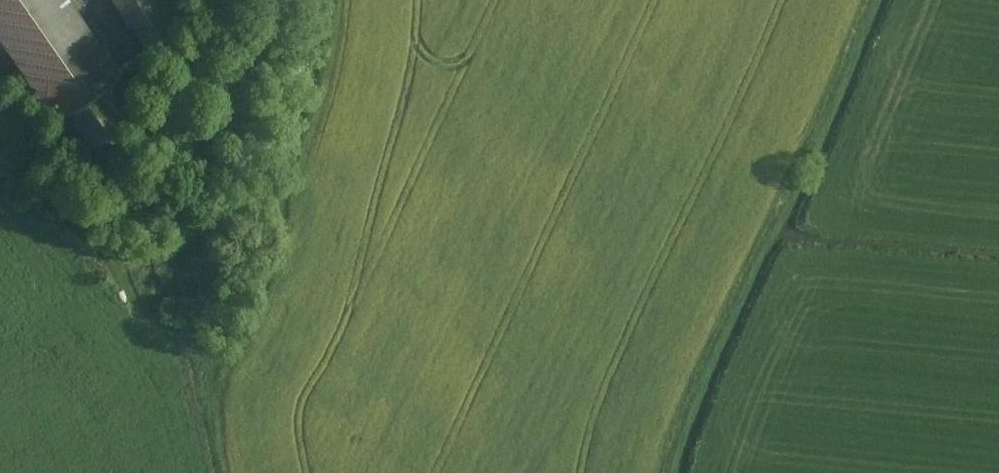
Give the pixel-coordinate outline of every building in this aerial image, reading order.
[(55,116),(70,106),(94,142),(140,110),(116,75),(185,27),(166,0),(121,0),(128,11),(101,30),(81,0),(0,0),(0,35),(55,116)]
